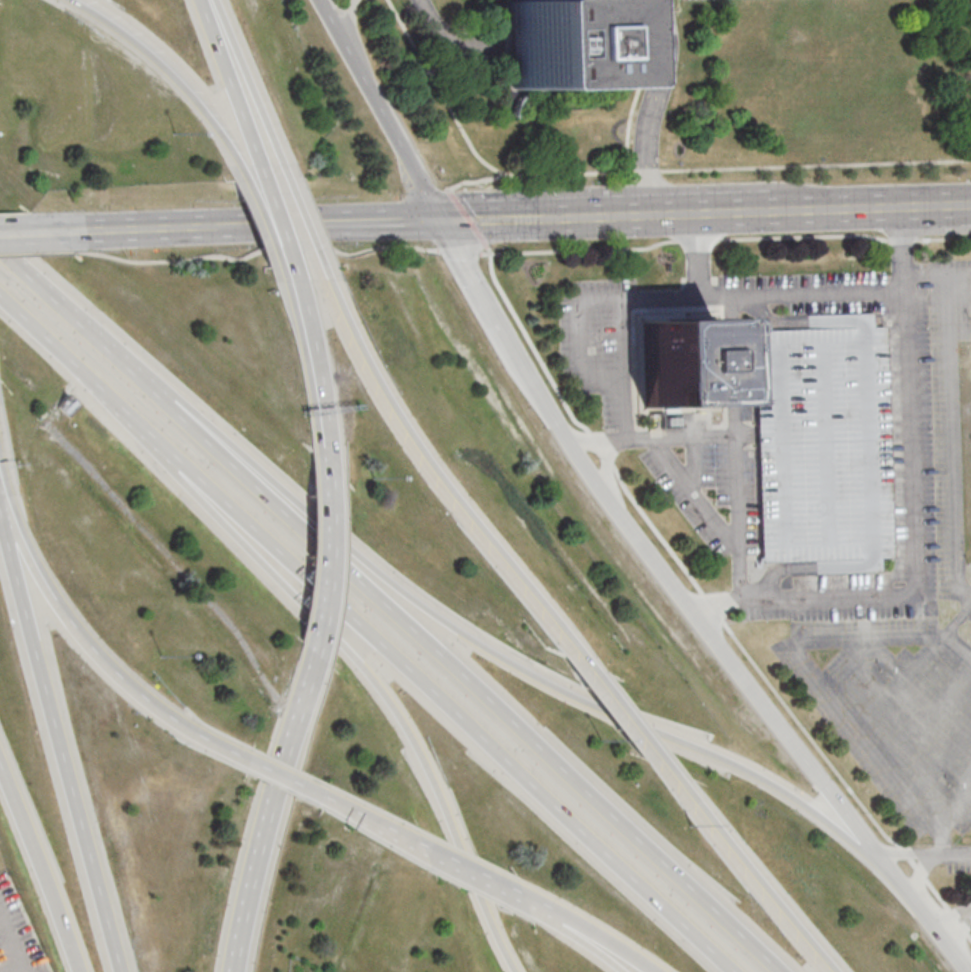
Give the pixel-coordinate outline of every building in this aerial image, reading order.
[(510,88),(601,87),(599,0),(508,0),(510,88)] [(760,562),(816,561),(816,572),(879,571),(879,558),(890,557),(885,326),(872,327),(872,314),(808,315),(808,329),(755,331),(760,562)] [(714,316),(641,317),(643,407),(715,406),(714,316)]
